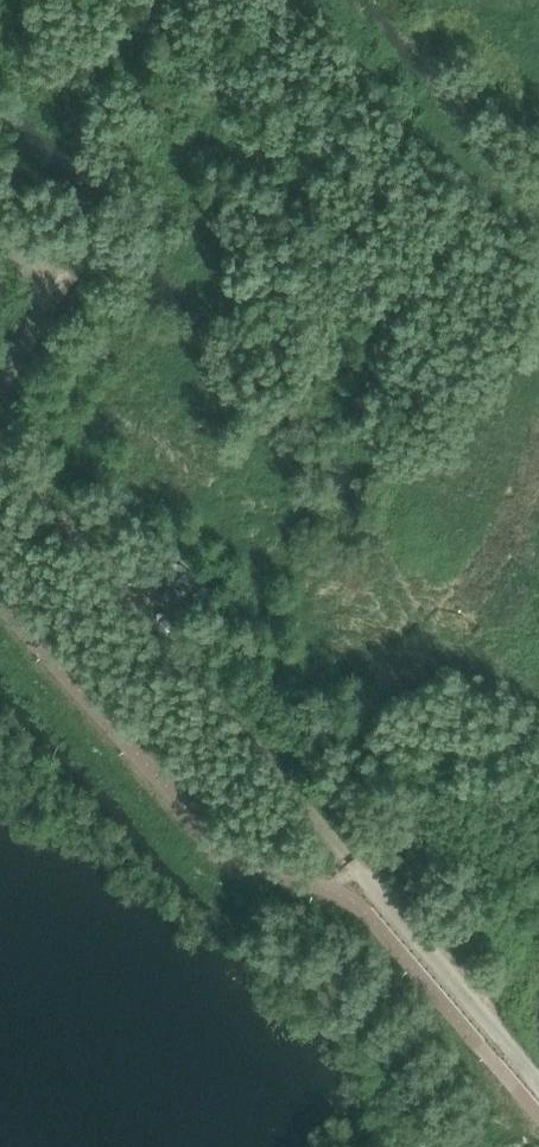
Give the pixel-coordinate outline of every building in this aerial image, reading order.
[(166,589),(162,600),(169,603),(178,601),(188,592),(191,585),(188,571),(183,565),(170,560),(162,561),(151,570),(148,578),(150,585),(160,583),(166,589)] [(188,612),(175,623),(181,630),(194,619),(188,612)]
